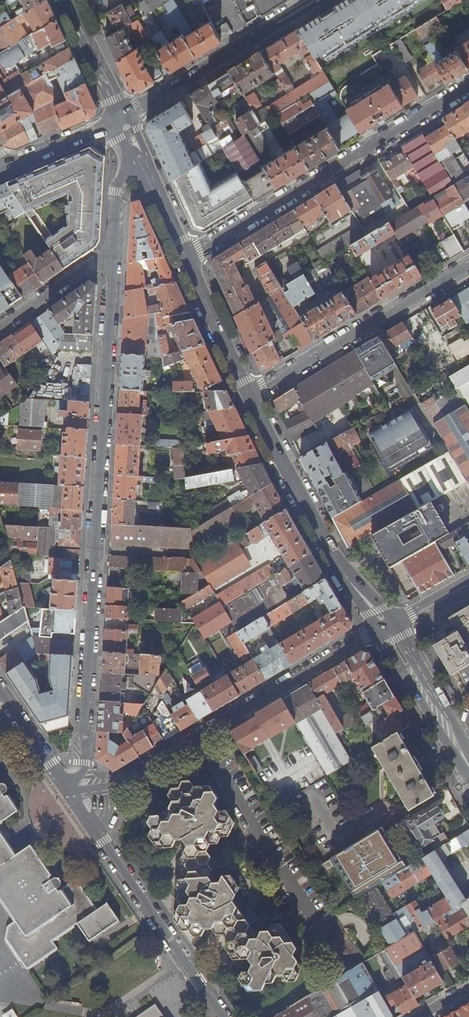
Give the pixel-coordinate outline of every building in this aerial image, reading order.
[(56,18),(48,0),(43,0),(21,13),(11,19),(0,27),(0,49),(2,52),(56,18)] [(43,0),(22,0),(26,7),(22,8),(19,9),(21,13),(43,0)] [(164,4),(170,0),(144,0),(138,4),(144,15),(164,4)] [(220,41),(214,29),(210,21),(204,25),(203,22),(199,24),(201,27),(190,33),(191,30),(173,0),(170,0),(164,4),(182,33),(195,56),(208,47),(220,41)] [(207,14),(200,0),(191,0),(193,3),(197,4),(203,16),(207,14)] [(285,0),(254,0),(261,15),(285,0)] [(297,28),(310,50),(312,54),(314,57),(321,53),(325,60),(371,31),(369,28),(375,25),(380,21),(382,25),(422,0),(343,0),(333,6),(334,7),(327,11),(328,14),(322,18),(320,14),(297,28)] [(462,0),(440,0),(446,10),(462,0)] [(108,12),(118,31),(132,23),(129,17),(125,10),(122,4),(108,12)] [(333,6),(320,14),(322,18),(328,14),(327,11),(334,7),(333,6)] [(130,7),(125,10),(129,17),(134,13),(130,7)] [(11,19),(7,12),(0,16),(0,27),(11,19)] [(442,26),(436,16),(414,29),(430,56),(443,77),(446,83),(468,70),(456,49),(441,59),(438,54),(441,53),(439,50),(437,52),(427,35),(442,26)] [(3,65),(5,68),(30,53),(29,52),(33,50),(32,47),(38,44),(39,48),(51,41),(53,44),(66,39),(56,18),(2,52),(0,53),(0,67),(3,65)] [(118,31),(106,38),(117,61),(134,50),(129,39),(131,38),(130,36),(128,36),(127,33),(135,29),(139,36),(135,37),(137,41),(141,40),(144,44),(151,40),(150,38),(138,19),(132,23),(118,31)] [(220,41),(232,33),(225,22),(214,29),(220,41)] [(310,50),(297,28),(260,51),(274,73),(278,79),(283,88),(284,90),(292,86),(284,72),(283,73),(280,68),(281,68),(278,63),(300,50),(302,55),(310,50)] [(160,54),(170,71),(195,56),(182,33),(176,37),(177,39),(164,48),(163,46),(160,48),(159,46),(160,40),(157,34),(150,38),(151,40),(155,46),(160,54)] [(408,54),(399,39),(393,42),(402,58),(408,54)] [(134,50),(117,61),(130,90),(137,92),(163,76),(154,61),(145,66),(143,62),(144,61),(140,54),(155,46),(151,40),(144,44),(134,50)] [(463,44),(462,43),(455,48),(456,49),(468,70),(468,69),(468,41),(463,44)] [(54,68),(74,57),(69,47),(45,62),(50,71),(54,68)] [(274,73),(260,51),(228,71),(242,92),(254,85),(252,80),(254,79),(256,83),(274,73)] [(154,61),(163,76),(170,71),(160,54),(153,58),(154,61)] [(314,57),(312,54),(304,59),(313,73),(321,68),(314,57)] [(443,77),(430,56),(425,59),(428,63),(416,70),(426,87),(443,77)] [(66,92),(85,83),(74,57),(54,68),(65,92),(66,92)] [(35,67),(40,77),(47,73),(50,71),(45,62),(35,67)] [(380,124),(404,108),(402,105),(389,84),(376,63),(352,78),(353,80),(340,88),(338,96),(348,112),(359,130),(359,131),(367,127),(368,126),(373,124),(375,124),(379,124),(380,124)] [(20,89),(40,77),(35,67),(21,75),(3,86),(1,82),(3,80),(0,75),(0,101),(20,89)] [(18,71),(3,80),(1,82),(3,86),(21,75),(18,71)] [(242,92),(228,71),(221,75),(229,89),(226,90),(235,105),(246,99),(245,98),(242,92)] [(308,94),(329,81),(323,71),(287,94),(287,95),(293,104),(308,94)] [(40,77),(20,89),(33,111),(53,101),(51,98),(57,96),(47,73),(40,77)] [(403,75),(389,84),(402,105),(417,96),(405,76),(403,75)] [(283,88),(278,79),(272,82),(278,92),(283,88)] [(325,99),(336,93),(329,81),(308,94),(324,121),(327,126),(337,143),(355,133),(343,115),(337,119),(325,99)] [(55,106),(64,128),(94,114),(96,107),(85,83),(66,92),(69,100),(55,106)] [(218,101),(207,84),(190,94),(198,108),(208,124),(222,147),(239,137),(228,117),(215,125),(209,115),(213,113),(209,106),(218,101)] [(20,89),(0,101),(0,111),(10,105),(14,113),(1,121),(0,118),(0,142),(4,146),(16,149),(38,139),(31,123),(33,122),(30,114),(34,112),(33,111),(20,89)] [(245,98),(246,99),(252,110),(261,105),(253,93),(245,98)] [(324,121),(308,94),(293,104),(276,114),(292,140),(309,130),(306,125),(314,120),(317,125),(324,121)] [(287,95),(255,115),(261,123),(265,120),(276,114),(293,104),(287,95)] [(34,112),(44,136),(64,128),(55,106),(53,101),(33,111),(34,112)] [(192,121),(179,101),(149,120),(147,127),(157,150),(159,153),(171,179),(198,162),(222,147),(208,124),(202,128),(204,132),(189,141),(195,151),(189,154),(178,130),(192,121)] [(10,105),(0,111),(0,118),(1,121),(14,113),(10,105)] [(464,107),(443,120),(446,126),(455,140),(461,136),(463,140),(468,136),(468,115),(464,107)] [(235,120),(244,134),(256,126),(248,112),(235,120)] [(355,133),(359,130),(348,112),(343,115),(355,133)] [(276,186),(308,167),(295,145),(270,161),(265,153),(267,152),(268,147),(261,134),(270,128),(265,120),(261,123),(256,126),(244,134),(276,186)] [(308,167),(340,147),(337,143),(327,126),(295,145),(308,167)] [(455,140),(446,126),(425,139),(451,182),(456,179),(459,183),(463,180),(467,178),(452,153),(460,149),(455,140)] [(425,139),(422,133),(400,147),(404,153),(421,181),(432,199),(446,190),(453,186),(451,182),(425,139)] [(255,199),(276,186),(244,134),(239,137),(222,147),(237,170),(255,199)] [(88,227),(101,220),(105,153),(94,147),(6,184),(25,212),(48,247),(51,250),(88,227)] [(421,181),(404,153),(383,166),(397,190),(401,187),(398,181),(403,178),(402,175),(409,171),(417,184),(421,181)] [(212,186),(198,162),(171,179),(193,226),(193,227),(205,230),(255,199),(237,170),(212,186)] [(362,178),(358,172),(336,186),(352,213),(357,210),(365,223),(385,212),(397,205),(376,170),(362,178)] [(453,186),(463,203),(468,200),(468,199),(468,197),(468,183),(465,185),(463,180),(459,183),(453,186)] [(6,184),(0,187),(0,208),(6,204),(15,219),(15,218),(25,212),(6,184)] [(352,213),(336,186),(315,199),(326,218),(331,225),(352,213)] [(463,203),(453,186),(446,190),(450,197),(446,200),(445,198),(442,199),(444,202),(436,206),(442,216),(463,203)] [(326,218),(315,199),(293,212),(303,227),(308,225),(309,227),(317,222),(316,220),(322,216),(324,219),(326,218)] [(424,204),(410,212),(389,225),(395,235),(398,240),(430,221),(431,223),(442,216),(436,206),(433,201),(425,206),(424,204)] [(148,260),(164,257),(140,203),(132,204),(128,264),(143,261),(141,251),(146,250),(148,260)] [(303,227),(293,212),(251,238),(262,256),(277,247),(278,249),(280,248),(279,246),(305,230),(303,227)] [(0,221),(5,229),(11,225),(6,218),(0,221)] [(99,243),(101,220),(88,227),(91,232),(55,256),(63,269),(96,247),(99,243)] [(389,225),(368,238),(351,248),(356,258),(395,235),(389,225)] [(368,238),(360,226),(339,239),(346,251),(351,248),(368,238)] [(434,247),(443,264),(463,252),(453,235),(434,247)] [(262,256),(251,238),(214,260),(212,267),(235,318),(257,305),(248,286),(246,287),(244,283),(246,282),(244,277),(241,278),(235,264),(246,257),(250,264),(256,260),(260,267),(255,269),(271,296),(282,290),(273,275),(266,263),(262,256)] [(346,251),(339,239),(318,252),(325,263),(346,251)] [(52,277),(63,269),(55,256),(51,250),(48,247),(38,253),(41,258),(37,260),(31,251),(24,256),(29,263),(43,284),(52,277)] [(128,264),(126,293),(144,289),(149,289),(176,284),(164,257),(148,260),(143,261),(128,264)] [(370,281),(382,301),(420,278),(409,258),(370,281)] [(266,263),(273,275),(280,270),(273,259),(266,263)] [(22,298),(43,284),(29,263),(8,277),(22,298)] [(292,296),(287,298),(293,308),(336,282),(325,263),(287,287),(292,296)] [(22,298),(8,277),(0,265),(0,313),(22,298)] [(343,294),(356,316),(382,301),(370,281),(369,279),(361,283),(362,285),(352,291),(351,290),(346,292),(339,280),(336,282),(343,294)] [(74,335),(93,336),(96,286),(90,282),(49,310),(65,334),(69,334),(62,324),(72,317),(74,315),(73,314),(76,313),(78,316),(77,322),(75,321),(74,335)] [(190,313),(176,284),(149,289),(150,294),(155,293),(157,291),(159,301),(161,301),(164,318),(167,318),(169,326),(181,324),(179,315),(190,313)] [(287,287),(282,290),(287,298),(292,296),(287,287)] [(144,289),(126,293),(124,320),(148,314),(155,313),(157,329),(163,328),(160,312),(159,306),(147,308),(144,289)] [(287,298),(282,290),(271,296),(268,298),(288,333),(302,324),(300,320),(293,308),(287,298)] [(451,300),(461,317),(465,324),(468,322),(468,290),(451,300)] [(302,324),(313,342),(356,316),(343,294),(326,304),(328,308),(326,309),(324,306),(300,320),(302,324)] [(461,317),(451,300),(432,312),(442,329),(448,325),(451,329),(457,326),(454,321),(461,317)] [(257,305),(235,318),(252,354),(274,341),(275,340),(258,304),(257,305)] [(65,334),(49,310),(30,323),(53,356),(56,350),(65,334)] [(442,337),(425,310),(417,314),(424,325),(418,329),(428,345),(442,337)] [(146,339),(159,340),(159,339),(157,329),(155,313),(148,314),(146,339)] [(193,321),(190,313),(179,315),(181,324),(193,321)] [(145,357),(162,358),(159,340),(146,339),(148,314),(124,320),(122,355),(145,357)] [(424,325),(417,314),(402,324),(414,344),(428,366),(429,366),(438,381),(460,369),(451,353),(442,337),(428,345),(418,329),(424,325)] [(181,324),(169,326),(163,328),(164,333),(165,333),(173,331),(175,337),(172,338),(173,341),(177,339),(180,346),(169,349),(166,337),(159,339),(159,340),(162,358),(205,346),(193,321),(181,324)] [(53,356),(30,323),(12,336),(25,354),(36,346),(44,358),(48,364),(53,356)] [(290,335),(299,350),(313,342),(302,324),(288,333),(282,336),(284,339),(290,335)] [(414,344),(402,324),(379,337),(394,361),(405,355),(403,351),(414,344)] [(163,328),(157,329),(159,339),(166,337),(165,333),(164,333),(163,328)] [(56,350),(92,353),(93,336),(74,335),(69,334),(65,334),(56,350)] [(448,347),(458,362),(468,356),(468,334),(448,347)] [(0,344),(0,359),(4,364),(6,367),(25,354),(12,336),(0,344)] [(394,361),(379,337),(355,352),(374,388),(387,410),(414,395),(408,386),(394,361)] [(274,341),(252,354),(259,368),(266,370),(284,359),(282,356),(279,358),(273,345),(276,343),(274,341)] [(227,392),(205,346),(162,358),(164,368),(187,360),(191,369),(189,370),(190,372),(192,371),(201,390),(206,390),(214,386),(216,393),(227,392)] [(374,388),(355,352),(274,401),(280,414),(301,401),(304,405),(298,408),(301,412),(295,415),(296,418),(284,423),(293,442),(318,430),(314,423),(321,419),(374,388)] [(144,371),(145,357),(122,355),(120,390),(143,392),(144,377),(145,378),(146,371),(144,371)] [(40,377),(41,376),(48,364),(44,358),(36,371),(40,377)] [(18,385),(10,374),(8,372),(6,367),(4,364),(0,367),(0,397),(18,385)] [(35,386),(27,399),(45,400),(56,401),(89,403),(91,366),(78,365),(77,388),(35,386)] [(450,377),(462,398),(468,409),(468,366),(450,377)] [(173,389),(168,390),(168,393),(192,393),(192,383),(173,383),(173,389)] [(414,383),(408,386),(414,395),(419,392),(414,383)] [(120,390),(118,415),(142,417),(147,417),(148,412),(145,411),(146,401),(140,401),(140,397),(146,397),(146,392),(143,392),(120,390)] [(235,408),(227,392),(216,393),(204,393),(205,398),(201,399),(201,402),(206,401),(207,413),(235,408)] [(449,453),(467,482),(468,486),(468,409),(462,398),(455,403),(459,409),(455,412),(449,416),(438,422),(432,425),(449,453)] [(45,400),(27,399),(21,403),(19,426),(45,428),(46,423),(44,423),(45,400)] [(87,430),(89,403),(56,401),(55,413),(59,414),(58,418),(65,418),(67,417),(66,429),(87,430)] [(421,408),(432,425),(438,422),(427,404),(421,408)] [(449,416),(455,412),(451,406),(445,409),(449,416)] [(249,437),(235,408),(207,413),(200,413),(205,424),(213,420),(223,442),(249,437)] [(8,412),(0,418),(0,425),(8,425),(8,412)] [(412,412),(369,437),(389,473),(433,448),(412,412)] [(118,415),(116,445),(140,446),(141,436),(144,436),(145,430),(141,430),(142,417),(118,415)] [(86,450),(87,430),(66,429),(66,433),(63,433),(62,456),(85,458),(86,450)] [(354,429),(333,441),(332,441),(336,450),(348,443),(351,447),(360,442),(354,429)] [(41,432),(19,430),(18,449),(39,451),(41,432)] [(315,446),(324,441),(318,431),(309,436),(315,446)] [(256,451),(249,437),(223,442),(206,445),(206,446),(208,454),(217,453),(217,450),(227,448),(227,451),(219,452),(220,458),(223,458),(228,457),(228,456),(256,451)] [(313,452),(301,459),(317,489),(327,483),(324,477),(330,474),(333,480),(343,474),(339,466),(329,448),(331,446),(329,443),(317,449),(320,455),(316,457),(313,452)] [(116,445),(115,475),(138,477),(139,466),(142,466),(142,463),(139,463),(140,446),(116,445)] [(183,449),(173,448),(174,466),(185,465),(185,464),(183,449)] [(262,465),(256,451),(228,456),(228,457),(223,458),(224,463),(229,462),(230,467),(227,468),(228,471),(262,465)] [(361,503),(333,519),(349,550),(371,537),(410,515),(467,482),(449,453),(361,503)] [(84,488),(85,458),(62,456),(60,456),(58,486),(63,486),(84,488)] [(352,469),(360,465),(356,457),(348,461),(352,469)] [(339,466),(343,474),(345,473),(352,469),(348,461),(339,466)] [(267,474),(262,465),(228,471),(199,476),(187,479),(186,479),(187,490),(235,481),(236,483),(244,481),(249,490),(245,491),(241,493),(240,491),(228,498),(230,501),(233,507),(239,504),(249,498),(251,496),(272,483),(267,474)] [(187,479),(199,476),(197,468),(185,470),(187,479)] [(327,483),(317,489),(322,500),(326,507),(328,508),(331,509),(332,509),(335,513),(331,515),(333,519),(361,503),(345,473),(343,474),(333,480),(327,483)] [(115,475),(113,500),(135,501),(137,480),(142,480),(142,482),(152,483),(152,477),(138,477),(115,475)] [(53,508),(54,486),(0,482),(0,505),(53,508)] [(287,510),(272,483),(251,496),(265,523),(287,510)] [(82,510),(84,488),(63,486),(62,509),(82,510)] [(254,508),(249,498),(239,504),(244,513),(254,508)] [(113,500),(111,525),(134,526),(136,501),(135,501),(113,500)] [(216,509),(220,515),(229,510),(225,503),(216,509)] [(111,525),(110,545),(194,548),(215,537),(222,549),(233,542),(223,526),(244,513),(239,504),(233,507),(229,510),(220,515),(191,532),(191,529),(134,526),(111,525)] [(431,504),(372,538),(390,569),(401,563),(435,544),(443,539),(449,536),(431,504)] [(81,530),(82,510),(62,509),(61,522),(58,522),(58,529),(81,530)] [(311,553),(287,510),(265,523),(247,533),(254,544),(270,535),(290,566),(311,553)] [(459,530),(464,537),(468,546),(468,524),(459,530)] [(8,537),(6,526),(2,526),(6,538),(5,539),(9,556),(36,558),(37,541),(21,540),(21,538),(8,537)] [(80,547),(81,530),(58,529),(6,526),(8,537),(21,538),(21,540),(37,541),(36,558),(49,559),(52,559),(53,545),(53,542),(58,542),(58,546),(80,547)] [(459,530),(449,536),(443,539),(447,544),(446,548),(454,543),(464,537),(459,530)] [(197,564),(202,573),(205,579),(209,585),(248,562),(242,551),(249,546),(243,536),(233,542),(222,549),(197,564)] [(464,537),(454,543),(468,568),(468,567),(468,546),(464,537)] [(447,544),(443,539),(435,544),(439,551),(446,548),(447,544)] [(417,591),(420,596),(453,576),(439,551),(435,544),(401,563),(417,591)] [(269,579),(284,570),(274,553),(271,555),(265,545),(253,552),(263,568),(216,596),(217,598),(222,607),(269,579)] [(79,560),(80,550),(67,549),(66,560),(72,560),(79,560)] [(326,579),(311,553),(290,566),(284,570),(269,579),(275,588),(280,585),(281,586),(290,581),(293,586),(300,582),(305,592),(326,579)] [(109,557),(109,568),(167,571),(202,573),(197,564),(194,560),(135,557),(126,558),(109,557)] [(72,560),(66,560),(52,559),(49,559),(48,574),(54,575),(54,579),(78,581),(78,574),(71,574),(72,560)] [(11,562),(0,569),(0,570),(6,591),(17,588),(16,583),(13,572),(11,562)] [(182,580),(182,593),(196,593),(198,592),(199,579),(205,579),(202,573),(167,571),(167,576),(168,577),(169,579),(170,580),(182,580)] [(28,584),(31,584),(31,572),(13,572),(16,583),(28,584)] [(77,597),(78,581),(54,579),(54,588),(55,588),(54,591),(51,591),(51,593),(52,593),(51,609),(76,610),(77,597)] [(290,601),(281,586),(280,585),(275,588),(269,579),(222,607),(231,623),(238,632),(238,633),(263,617),(290,601)] [(351,624),(326,579),(305,592),(303,593),(309,603),(317,598),(320,604),(323,605),(325,603),(331,613),(324,618),(319,610),(315,613),(319,620),(331,641),(349,631),(351,624)] [(25,607),(34,608),(28,584),(16,583),(17,588),(22,607),(23,607),(25,607)] [(214,593),(209,585),(198,592),(196,593),(183,602),(189,612),(191,610),(190,608),(214,593)] [(6,591),(12,615),(23,607),(22,607),(17,588),(6,591)] [(107,588),(106,605),(128,606),(130,589),(107,588)] [(309,603),(303,593),(290,601),(263,617),(269,628),(309,603)] [(231,623),(222,607),(217,598),(214,600),(215,602),(207,606),(209,609),(200,615),(198,612),(191,616),(196,624),(205,638),(231,623)] [(106,605),(105,617),(128,619),(129,606),(128,606),(106,605)] [(29,622),(25,607),(23,607),(12,615),(4,620),(0,622),(0,642),(29,622)] [(75,631),(76,610),(51,609),(34,608),(25,607),(29,622),(30,629),(52,630),(75,631)] [(158,608),(157,621),(178,622),(179,610),(158,608)] [(468,644),(468,616),(465,618),(464,617),(458,621),(459,622),(434,636),(455,672),(458,671),(466,686),(468,684),(468,651),(466,646),(468,644)] [(105,617),(105,629),(122,630),(123,625),(121,625),(122,624),(128,624),(128,619),(105,617)] [(266,680),(292,665),(279,644),(269,628),(263,617),(238,633),(251,655),(252,657),(255,655),(247,642),(261,634),(267,645),(261,649),(264,654),(254,660),(266,680)] [(292,665),(331,641),(319,620),(279,644),(292,665)] [(105,629),(103,653),(126,654),(134,654),(134,650),(126,649),(127,633),(137,633),(137,625),(128,624),(122,624),(121,625),(123,625),(122,630),(105,629)] [(52,638),(52,630),(30,629),(32,637),(52,638)] [(238,633),(238,632),(228,638),(240,658),(245,654),(247,657),(251,655),(238,633)] [(73,656),(74,645),(51,643),(52,638),(32,637),(33,638),(37,654),(47,655),(51,655),(73,656)] [(25,662),(31,658),(37,654),(33,638),(0,661),(0,665),(6,675),(25,662)] [(361,717),(394,697),(369,654),(362,652),(333,669),(341,684),(353,677),(368,703),(357,710),(361,717)] [(103,653),(102,672),(122,674),(124,674),(126,654),(103,653)] [(71,692),(73,656),(51,655),(50,676),(53,689),(41,693),(38,680),(25,662),(6,675),(40,724),(69,716),(71,692)] [(160,656),(149,655),(148,676),(161,676),(166,669),(170,663),(159,661),(160,656)] [(239,696),(266,680),(254,660),(233,672),(226,661),(220,664),(227,676),(239,696)] [(189,669),(192,675),(203,669),(199,662),(189,669)] [(192,675),(192,676),(198,686),(202,683),(204,686),(208,683),(212,681),(204,668),(203,669),(192,675)] [(163,694),(173,679),(166,669),(161,676),(155,687),(162,699),(166,706),(172,702),(167,694),(164,697),(163,694)] [(335,733),(361,717),(357,710),(355,708),(337,719),(323,695),(341,684),(333,669),(307,684),(308,687),(321,708),(335,733)] [(102,672),(100,701),(120,702),(121,689),(126,689),(126,683),(121,682),(122,674),(102,672)] [(161,676),(148,676),(133,675),(132,687),(138,687),(150,694),(151,693),(155,687),(161,676)] [(213,712),(239,696),(227,676),(201,691),(213,712)] [(162,699),(155,687),(151,693),(156,702),(162,699)] [(295,722),(296,724),(321,708),(308,687),(283,702),(295,722)] [(198,721),(213,712),(201,691),(199,688),(183,697),(198,721)] [(181,731),(198,721),(183,697),(180,699),(182,702),(179,704),(178,702),(175,703),(176,705),(172,708),(174,712),(171,714),(181,731)] [(396,734),(402,730),(396,721),(405,715),(394,697),(361,717),(364,724),(374,718),(378,724),(377,725),(386,740),(396,734)] [(231,733),(244,754),(252,750),(251,748),(269,737),(269,738),(295,722),(283,702),(281,700),(256,715),(257,717),(231,733)] [(100,701),(98,731),(109,732),(125,733),(130,725),(122,724),(122,715),(119,714),(120,702),(100,701)] [(144,704),(125,703),(124,712),(126,712),(125,715),(130,715),(133,717),(134,715),(136,716),(143,706),(144,704)] [(164,741),(181,731),(171,714),(166,706),(161,708),(165,714),(157,719),(153,713),(149,716),(154,725),(164,741)] [(296,724),(326,776),(351,760),(335,733),(321,708),(296,724)] [(69,728),(69,716),(40,724),(47,733),(69,728)] [(138,756),(153,747),(143,731),(133,737),(128,730),(139,724),(135,717),(130,725),(125,733),(123,735),(127,741),(128,740),(129,741),(138,756)] [(153,747),(164,741),(154,725),(143,731),(153,747)] [(113,771),(138,756),(129,741),(119,747),(109,741),(109,732),(98,731),(96,760),(100,762),(106,765),(113,771)] [(370,749),(408,812),(433,796),(396,734),(386,740),(370,749)] [(254,756),(248,760),(249,762),(256,774),(262,770),(254,756)] [(180,903),(173,918),(182,931),(189,930),(194,936),(201,936),(204,929),(212,929),(216,935),(224,934),(228,940),(225,948),(229,954),(236,953),(241,960),(248,959),(253,966),(249,972),(241,973),(238,979),(242,985),(250,985),(254,992),(262,991),(265,984),(295,982),(299,975),(295,968),(298,961),(294,955),(298,948),(281,924),(273,924),(270,931),(263,932),(258,925),(250,926),(247,920),(238,920),(235,914),(238,907),(234,901),(236,895),(232,888),(236,881),(231,875),(224,875),(221,883),(213,883),(209,876),(212,870),(208,863),(211,856),(207,850),(210,843),(217,843),(220,835),(228,835),(235,821),(225,808),(218,809),(213,803),(217,796),(209,784),(193,784),(190,778),(181,779),(179,785),(171,786),(167,793),(171,799),(168,807),(161,806),(157,813),(150,814),(147,821),(151,827),(148,834),(153,840),(160,840),(164,846),(172,846),(175,839),(182,838),(187,845),(183,852),(187,858),(184,864),(188,870),(185,877),(178,878),(175,885),(179,891),(176,897),(180,903)] [(18,810),(7,795),(5,796),(3,793),(6,791),(8,788),(8,785),(6,783),(3,782),(1,783),(0,783),(0,822),(18,810)] [(434,851),(450,841),(444,832),(441,834),(436,826),(440,824),(437,820),(442,817),(437,809),(420,819),(419,818),(408,824),(422,846),(429,842),(434,851)] [(359,896),(390,946),(414,932),(435,919),(443,914),(454,908),(462,903),(466,900),(442,860),(451,854),(452,854),(468,844),(468,845),(468,830),(450,841),(434,851),(422,858),(426,864),(421,867),(417,861),(400,871),(404,877),(394,883),(390,877),(381,883),(391,899),(432,874),(446,898),(422,913),(414,901),(393,913),(376,886),(359,896)] [(60,878),(58,877),(54,877),(51,879),(49,877),(51,875),(30,845),(15,855),(0,832),(0,898),(10,912),(16,921),(9,926),(7,939),(28,969),(58,948),(53,940),(78,924),(91,943),(121,921),(108,903),(97,910),(77,880),(60,891),(57,888),(60,886),(62,884),(62,881),(61,880),(60,878)] [(404,877),(400,871),(390,877),(394,883),(404,877)] [(447,940),(455,935),(454,933),(468,924),(468,915),(462,903),(454,908),(458,914),(447,920),(443,914),(435,919),(447,940)] [(414,932),(390,946),(386,949),(394,962),(395,965),(424,948),(414,932)] [(441,971),(458,961),(446,939),(438,944),(443,952),(434,958),(441,971)] [(403,978),(431,961),(424,948),(395,965),(396,966),(403,978)] [(394,962),(386,949),(379,953),(387,966),(394,962)] [(363,963),(370,975),(376,972),(369,960),(363,963)] [(444,982),(440,976),(431,961),(403,978),(407,985),(415,999),(444,982)] [(370,975),(363,963),(308,996),(320,1016),(394,1016),(370,975)] [(397,981),(403,978),(396,966),(384,973),(388,980),(395,976),(397,981)] [(447,988),(453,985),(446,972),(440,976),(444,982),(447,988)] [(395,1003),(402,1015),(419,1005),(415,999),(407,985),(399,990),(398,989),(390,993),(391,994),(387,997),(392,1005),(395,1003)] [(308,996),(274,1016),(320,1016),(308,996)] [(163,1014),(154,1001),(153,1002),(155,1005),(138,1016),(165,1016),(163,1014)] [(447,1016),(468,1016),(468,1004),(447,1016)] [(14,1008),(4,1014),(6,1016),(19,1016),(14,1008)]
